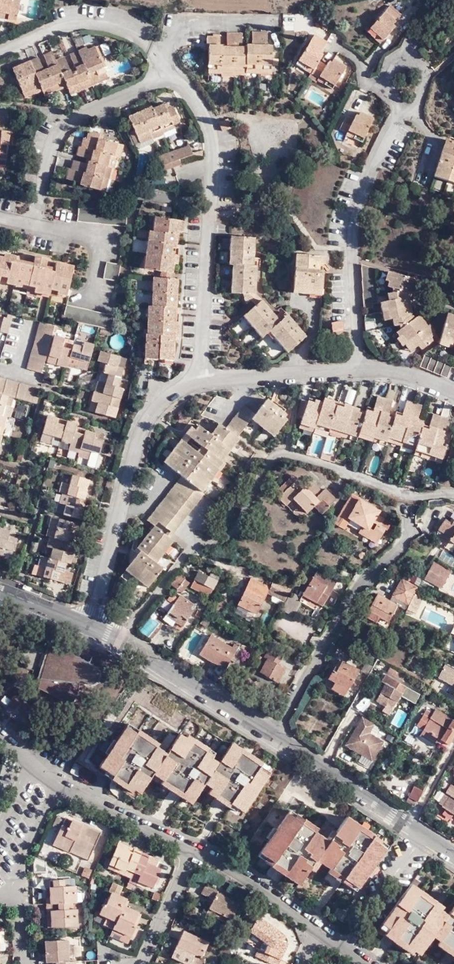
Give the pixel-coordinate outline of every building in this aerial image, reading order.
[(10,12),(9,18),(18,19),(19,17),(22,0),(0,0),(0,11),(10,12)] [(368,12),(382,24),(393,11),(389,8),(393,5),(397,0),(379,0),(368,12)] [(382,24),(368,12),(364,16),(379,28),(382,24)] [(267,50),(272,18),(255,18),(255,30),(255,33),(250,32),(249,36),(246,36),(246,32),(245,19),(230,19),(230,30),(225,30),(224,19),(215,18),(215,21),(209,21),(209,30),(212,31),(212,53),(250,52),(250,50),(267,50)] [(272,30),(272,18),(267,50),(276,50),(276,30),(272,30)] [(294,50),(301,55),(304,51),(311,55),(309,60),(307,62),(315,67),(316,66),(318,61),(333,71),(345,53),(333,45),(330,48),(328,52),(324,50),(318,45),(319,44),(315,42),(318,38),(325,27),(313,20),(294,50)] [(64,80),(66,85),(68,90),(80,84),(90,80),(107,72),(94,45),(88,48),(86,45),(68,53),(74,65),(76,69),(72,71),(70,67),(64,55),(57,58),(52,49),(42,54),(48,66),(50,70),(46,72),(44,68),(37,56),(12,67),(23,92),(39,85),(41,89),(42,90),(64,80)] [(250,59),(266,58),(267,50),(250,50),(250,52),(250,59)] [(267,50),(266,58),(276,58),(276,50),(267,50)] [(304,51),(301,55),(309,60),(311,55),(304,51)] [(250,59),(250,52),(212,53),(212,61),(250,60),(250,59)] [(318,61),(316,66),(331,76),(333,71),(318,61)] [(90,80),(92,84),(109,76),(107,72),(90,80)] [(44,94),(66,85),(64,80),(42,90),(44,94)] [(80,84),(82,88),(92,84),(90,80),(80,84)] [(80,84),(68,90),(70,94),(82,88),(80,84)] [(25,96),(41,89),(39,85),(23,92),(25,96)] [(346,117),(363,123),(372,103),(361,98),(359,101),(356,107),(351,105),(352,104),(344,102),(338,115),(346,119),(346,117)] [(151,142),(163,137),(164,138),(176,133),(173,125),(180,122),(174,107),(167,110),(164,104),(152,109),(151,106),(127,116),(132,130),(128,132),(133,145),(134,146),(135,147),(136,148),(137,148),(139,148),(151,143),(151,142)] [(227,105),(218,107),(221,117),(229,115),(227,105)] [(361,128),(363,123),(346,117),(346,119),(345,121),(361,128)] [(6,160),(9,130),(1,130),(2,128),(0,127),(0,159),(6,160)] [(121,144),(105,140),(101,139),(102,134),(91,131),(89,139),(84,138),(82,147),(114,156),(118,157),(121,144)] [(431,168),(453,176),(453,135),(444,132),(431,168)] [(162,169),(179,164),(177,158),(191,154),(188,146),(157,155),(162,169)] [(114,156),(82,147),(80,147),(78,155),(89,157),(95,159),(94,163),(108,166),(111,167),(114,156)] [(94,165),(87,163),(75,160),(72,169),(105,177),(108,166),(94,163),(94,165)] [(105,177),(72,169),(69,168),(66,179),(79,182),(79,185),(101,191),(105,177)] [(106,192),(110,178),(105,177),(101,191),(106,192)] [(80,220),(129,226),(131,212),(82,206),(80,220)] [(187,232),(187,223),(159,217),(157,231),(154,231),(147,269),(156,270),(152,305),(149,305),(145,358),(174,361),(175,342),(179,342),(180,322),(177,322),(180,280),(174,279),(176,264),(181,265),(181,255),(175,254),(175,249),(179,249),(182,231),(187,232)] [(246,283),(258,283),(259,255),(256,254),(257,226),(233,225),(231,254),(235,254),(233,283),(246,283)] [(296,281),(317,282),(317,276),(325,276),(326,258),(322,257),(322,252),(328,252),(328,244),(299,242),(296,281)] [(29,290),(28,294),(35,295),(36,288),(51,291),(52,287),(59,288),(58,292),(68,293),(75,263),(58,260),(56,266),(51,265),(54,256),(28,251),(27,257),(19,255),(19,252),(8,250),(7,253),(0,252),(0,284),(29,290)] [(368,302),(370,258),(359,255),(363,302),(368,302)] [(106,276),(119,279),(122,263),(108,260),(106,276)] [(390,274),(391,265),(384,263),(382,273),(384,273),(390,274)] [(416,271),(391,265),(390,274),(384,273),(384,280),(388,281),(389,285),(383,287),(384,294),(381,295),(387,313),(389,312),(391,320),(396,319),(399,322),(409,315),(401,286),(404,286),(412,287),(416,271)] [(248,293),(252,289),(258,283),(246,283),(248,293)] [(252,289),(259,295),(265,289),(258,283),(252,289)] [(411,312),(404,286),(401,286),(409,315),(411,312)] [(101,287),(99,294),(113,296),(114,289),(101,287)] [(265,289),(259,295),(246,306),(264,326),(271,320),(288,341),(308,323),(290,303),(283,309),(265,289)] [(387,313),(381,295),(376,296),(381,314),(387,313)] [(64,315),(111,326),(114,313),(67,300),(64,315)] [(437,329),(447,332),(446,335),(453,338),(453,308),(444,306),(437,329)] [(411,312),(409,315),(399,322),(393,327),(396,332),(399,330),(406,338),(407,337),(413,343),(416,340),(420,344),(430,334),(427,329),(431,325),(427,319),(425,321),(416,309),(411,312)] [(345,319),(345,310),(334,310),(335,319),(345,319)] [(48,314),(33,311),(32,318),(46,322),(48,314)] [(46,322),(32,318),(30,325),(45,328),(46,322)] [(331,320),(332,330),(344,329),(343,319),(331,320)] [(45,328),(30,325),(29,331),(44,335),(45,328)] [(64,345),(66,337),(55,334),(56,328),(48,326),(44,345),(51,347),(50,354),(61,357),(64,345)] [(447,332),(437,329),(436,336),(445,338),(446,335),(447,332)] [(76,335),(67,333),(66,337),(64,345),(72,347),(70,357),(81,360),(88,333),(77,330),(76,335)] [(399,330),(396,332),(394,334),(401,343),(403,341),(406,338),(399,330)] [(44,335),(29,331),(27,338),(42,341),(44,335)] [(102,361),(115,365),(118,353),(117,353),(119,344),(111,342),(112,339),(92,335),(90,346),(99,349),(96,360),(102,361)] [(408,348),(413,343),(407,337),(406,338),(403,341),(408,348)] [(26,345),(41,348),(42,341),(27,338),(26,345)] [(25,351),(39,355),(41,348),(26,345),(25,351)] [(51,347),(44,345),(42,352),(50,354),(51,347)] [(64,345),(62,355),(70,357),(72,347),(64,345)] [(417,356),(445,367),(450,356),(423,345),(417,356)] [(99,349),(93,347),(90,358),(91,358),(96,360),(99,349)] [(23,358),(38,362),(39,355),(25,351),(23,358)] [(113,373),(115,365),(102,361),(100,370),(96,369),(93,380),(107,384),(115,386),(119,375),(113,373)] [(14,373),(8,371),(4,386),(11,388),(14,373)] [(18,389),(21,374),(14,373),(11,388),(12,388),(18,389)] [(24,391),(28,376),(21,374),(18,389),(24,391)] [(36,378),(28,376),(24,391),(33,393),(36,378)] [(105,392),(107,384),(93,380),(90,379),(88,388),(96,390),(93,400),(111,405),(114,395),(105,392)] [(105,392),(114,395),(116,386),(115,386),(107,384),(105,392)] [(151,504),(159,510),(174,521),(203,481),(201,479),(223,450),(221,448),(237,425),(235,424),(249,404),(272,421),(286,401),(283,399),(280,404),(274,398),(277,394),(263,384),(252,398),(240,390),(223,414),(217,409),(209,421),(197,412),(194,417),(188,414),(183,421),(189,425),(204,436),(199,443),(184,432),(178,428),(162,451),(180,464),(151,504)] [(4,406),(9,407),(12,395),(2,392),(4,386),(0,385),(0,405),(4,406)] [(11,388),(4,386),(2,392),(10,394),(12,388),(11,388)] [(85,398),(93,400),(96,390),(88,388),(85,398)] [(305,414),(318,417),(332,421),(333,417),(348,421),(347,426),(360,429),(362,426),(363,421),(393,429),(396,424),(399,420),(422,426),(420,431),(419,436),(448,444),(452,428),(446,426),(447,422),(450,410),(431,406),(429,417),(428,421),(423,419),(424,415),(418,414),(419,410),(422,397),(407,393),(404,405),(403,409),(396,407),(395,412),(389,410),(389,406),(392,392),(378,388),(375,402),(374,407),(360,404),(361,398),(346,394),(345,399),(332,396),(333,391),(326,389),(325,392),(312,388),(305,414)] [(346,394),(333,391),(332,396),(345,399),(346,394)] [(280,404),(283,399),(277,394),(274,398),(280,404)] [(375,402),(361,398),(360,404),(374,407),(375,402)] [(50,424),(58,426),(61,413),(53,411),(54,406),(43,403),(36,430),(48,433),(50,424)] [(66,437),(75,439),(80,420),(71,417),(72,411),(62,408),(61,413),(58,426),(57,429),(67,432),(66,437)] [(317,422),(318,417),(305,414),(304,419),(317,422)] [(333,417),(332,421),(347,426),(348,421),(333,417)] [(75,439),(74,443),(84,446),(87,437),(99,440),(102,428),(90,425),(91,421),(80,418),(80,420),(75,439)] [(399,420),(396,424),(420,431),(422,426),(399,420)] [(183,421),(178,428),(184,432),(189,425),(183,421)] [(363,421),(362,426),(391,433),(393,429),(363,421)] [(447,448),(448,444),(419,436),(418,440),(447,448)] [(78,485),(83,486),(86,475),(80,474),(83,464),(69,460),(66,470),(58,468),(56,479),(59,480),(78,485)] [(312,494),(321,501),(332,491),(320,479),(316,482),(306,471),(299,477),(292,470),(272,486),(280,495),(289,488),(303,503),(309,497),(312,494)] [(52,498),(82,506),(85,496),(76,494),(78,485),(59,480),(56,489),(64,491),(63,493),(54,491),(52,498)] [(378,504),(346,486),(336,504),(347,510),(360,517),(357,524),(368,530),(370,527),(381,533),(385,524),(380,521),(384,513),(376,508),(378,504)] [(317,505),(321,501),(312,494),(309,497),(317,505)] [(147,509),(156,516),(159,510),(151,504),(147,509)] [(347,510),(336,504),(330,515),(341,520),(347,510)] [(71,516),(73,509),(58,506),(57,512),(51,511),(48,523),(70,528),(74,529),(77,518),(71,516)] [(452,513),(450,512),(447,516),(440,512),(434,522),(446,529),(445,531),(453,536),(453,535),(453,510),(452,513)] [(2,544),(5,534),(13,537),(16,523),(9,521),(10,517),(0,514),(0,543),(2,544)] [(156,516),(146,529),(149,531),(140,546),(136,544),(132,543),(128,550),(133,554),(128,560),(152,577),(166,557),(160,553),(175,530),(156,516)] [(69,549),(73,550),(76,540),(68,537),(70,528),(48,523),(46,532),(52,534),(50,544),(69,549)] [(379,537),(381,533),(370,527),(368,530),(379,537)] [(149,531),(146,529),(136,544),(140,546),(149,531)] [(67,557),(69,549),(50,544),(43,542),(41,553),(49,555),(47,563),(60,566),(62,559),(67,560),(67,557)] [(49,555),(41,553),(39,561),(47,563),(49,555)] [(423,572),(439,580),(448,564),(432,555),(423,572)] [(62,559),(60,566),(68,569),(71,558),(67,557),(67,560),(62,559)] [(292,602),(296,595),(315,607),(324,611),(333,595),(325,590),(328,583),(335,570),(315,559),(308,571),(304,579),(301,577),(297,583),(301,586),(297,592),(289,588),(286,593),(279,605),(290,611),(294,604),(292,602)] [(200,566),(195,574),(213,582),(217,575),(200,566)] [(180,567),(172,577),(177,580),(181,575),(186,579),(190,573),(180,567)] [(70,584),(73,572),(62,569),(59,581),(70,584)] [(238,594),(255,605),(269,579),(252,569),(238,594)] [(416,577),(401,570),(388,592),(376,585),(364,607),(375,613),(378,609),(387,613),(396,597),(404,601),(416,577)] [(292,581),(276,572),(270,584),(286,593),(289,588),(292,581)] [(213,582),(195,574),(193,580),(210,588),(213,582)] [(181,575),(177,580),(182,584),(183,582),(186,579),(181,575)] [(414,586),(409,597),(418,601),(423,590),(414,586)] [(177,608),(174,613),(183,619),(195,597),(179,588),(176,592),(173,592),(166,602),(177,608)] [(315,607),(296,595),(292,602),(311,613),(315,607)] [(409,597),(406,602),(415,607),(418,601),(409,597)] [(163,606),(174,613),(177,608),(166,602),(163,606)] [(452,624),(444,639),(453,644),(453,625),(452,624)] [(87,647),(84,650),(49,630),(45,644),(48,647),(46,652),(43,653),(38,666),(41,669),(39,674),(72,692),(79,680),(80,673),(89,675),(93,674),(98,672),(100,667),(100,661),(97,658),(93,655),(94,651),(87,647)] [(202,648),(228,663),(234,654),(241,658),(249,645),(239,639),(236,644),(214,630),(202,648)] [(258,669),(274,677),(282,665),(275,660),(280,651),(267,643),(262,653),(266,655),(258,669)] [(359,664),(343,654),(339,660),(336,658),(327,673),(334,677),(330,682),(344,690),(359,664)] [(443,655),(436,667),(453,677),(453,662),(443,655)] [(374,659),(367,656),(364,662),(370,666),(374,659)] [(406,669),(389,658),(385,664),(403,674),(406,669)] [(434,700),(429,708),(423,705),(416,716),(422,720),(419,726),(436,736),(438,733),(446,737),(453,722),(453,711),(434,700)] [(368,725),(373,717),(361,710),(344,736),(370,752),(382,734),(374,728),(368,725)] [(378,720),(373,717),(368,725),(374,728),(378,720)] [(153,773),(167,751),(157,745),(159,742),(128,721),(99,765),(112,774),(110,778),(127,789),(125,792),(137,799),(153,773)] [(167,751),(153,773),(162,779),(160,782),(192,804),(205,783),(219,760),(213,756),(217,751),(188,732),(186,735),(179,732),(167,751)] [(263,761),(232,740),(205,783),(210,787),(207,792),(236,811),(237,808),(244,813),(271,773),(260,765),(263,761)] [(67,762),(79,769),(84,759),(73,753),(67,762)] [(401,793),(410,777),(401,772),(392,788),(401,793)] [(439,799),(453,808),(453,776),(453,778),(449,776),(444,785),(447,787),(439,799)] [(415,794),(421,783),(412,778),(406,789),(415,794)] [(447,787),(444,785),(436,797),(439,799),(447,787)] [(319,827),(290,808),(257,855),(299,884),(310,868),(314,871),(321,862),(317,859),(330,839),(317,830),(319,827)] [(54,809),(50,819),(55,821),(60,812),(54,809)] [(66,809),(62,817),(68,821),(73,812),(66,809)] [(62,817),(54,832),(70,841),(69,843),(87,852),(100,825),(73,812),(68,821),(62,817)] [(330,839),(317,859),(330,868),(328,872),(357,891),(390,845),(347,815),(330,839)] [(70,841),(54,832),(52,838),(68,846),(69,843),(70,841)] [(118,836),(115,842),(130,849),(133,843),(118,836)] [(115,842),(109,855),(123,862),(125,858),(134,861),(140,847),(133,843),(130,849),(115,842)] [(132,866),(155,877),(159,867),(153,864),(156,860),(157,855),(140,847),(134,861),(132,866)] [(130,870),(132,866),(134,861),(125,858),(123,862),(109,855),(108,859),(130,870)] [(92,859),(87,856),(83,864),(89,866),(92,859)] [(131,871),(136,873),(152,881),(155,877),(132,866),(130,870),(131,871)] [(75,893),(79,893),(78,883),(78,876),(66,876),(65,870),(47,871),(48,877),(53,877),(54,889),(48,889),(49,903),(55,903),(54,911),(49,911),(49,918),(79,916),(79,899),(76,899),(70,899),(70,894),(75,893)] [(131,871),(127,880),(131,882),(136,873),(131,871)] [(124,878),(115,874),(111,883),(112,884),(110,891),(107,897),(103,895),(100,904),(108,908),(107,910),(117,915),(124,898),(127,899),(129,892),(120,887),(124,878)] [(209,907),(231,917),(240,896),(219,887),(220,885),(208,879),(203,888),(215,893),(209,907)] [(445,905),(412,882),(379,926),(386,931),(384,934),(412,954),(414,951),(420,955),(433,936),(449,913),(443,909),(445,905)] [(79,893),(87,893),(86,883),(78,883),(79,893)] [(152,892),(160,896),(162,890),(155,887),(152,892)] [(143,906),(127,899),(124,898),(117,915),(114,920),(113,923),(124,928),(125,923),(134,926),(137,919),(133,917),(136,910),(140,912),(143,906)] [(331,909),(341,916),(347,908),(337,901),(331,909)] [(439,940),(437,944),(453,956),(453,906),(449,913),(433,936),(439,940)] [(114,920),(117,915),(107,910),(105,916),(114,920)] [(279,930),(257,914),(245,931),(255,936),(258,931),(265,935),(262,941),(265,943),(270,945),(265,954),(261,951),(254,947),(251,953),(272,963),(274,963),(285,941),(280,939),(275,936),(279,930)] [(139,920),(137,919),(134,926),(125,923),(124,928),(133,932),(139,920)] [(113,923),(110,929),(130,938),(133,932),(124,928),(113,923)] [(48,931),(48,952),(55,952),(71,951),(70,930),(48,931)] [(207,942),(182,930),(171,956),(182,961),(184,958),(190,961),(193,955),(195,951),(202,953),(207,942)] [(284,933),(279,930),(275,936),(280,939),(284,933)] [(258,931),(255,936),(262,941),(265,935),(258,931)] [(265,943),(261,951),(265,954),(270,945),(265,943)] [(77,951),(71,951),(55,952),(55,963),(78,963),(77,951)] [(182,961),(189,963),(202,963),(204,960),(193,955),(190,961),(184,958),(182,961)]
